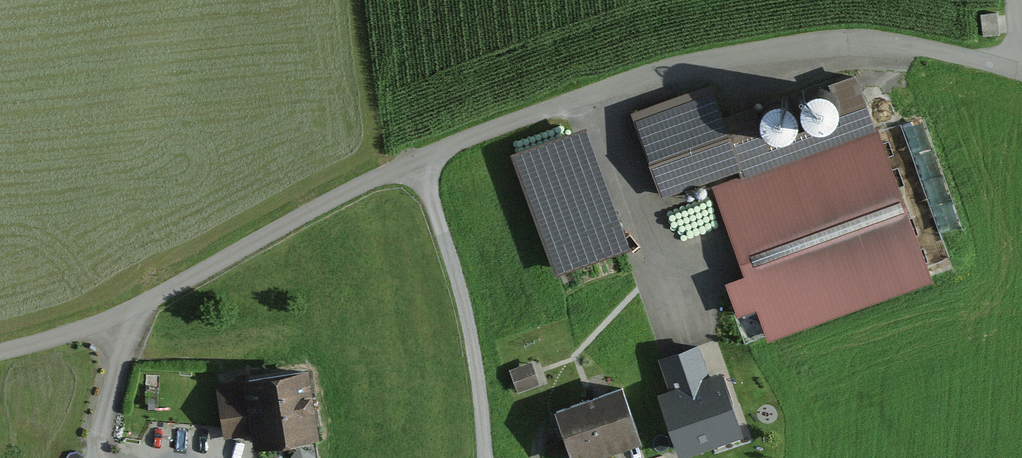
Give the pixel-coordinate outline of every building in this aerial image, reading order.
[(738,172),(740,177),(713,188),(745,275),(725,283),(738,319),(757,310),(769,342),(931,279),(854,76),(827,86),(833,98),(820,91),(807,94),(800,102),(798,116),(786,107),(773,106),(763,113),(760,123),(760,133),(733,142),(711,88),(632,114),(662,198),(738,172)] [(957,231),(931,120),(909,126),(935,236),(957,231)] [(509,158),(551,275),(627,248),(585,131),(509,158)] [(657,396),(678,457),(682,457),(743,437),(721,375),(709,379),(698,347),(661,360),(671,391),(657,396)] [(261,457),(318,457),(314,435),(322,433),(309,362),(212,379),(223,439),(250,434),(252,445),(258,444),(261,457)] [(516,394),(539,386),(530,362),(508,369),(516,394)] [(552,412),(561,435),(569,457),(593,457),(638,442),(619,388),(552,412)]
